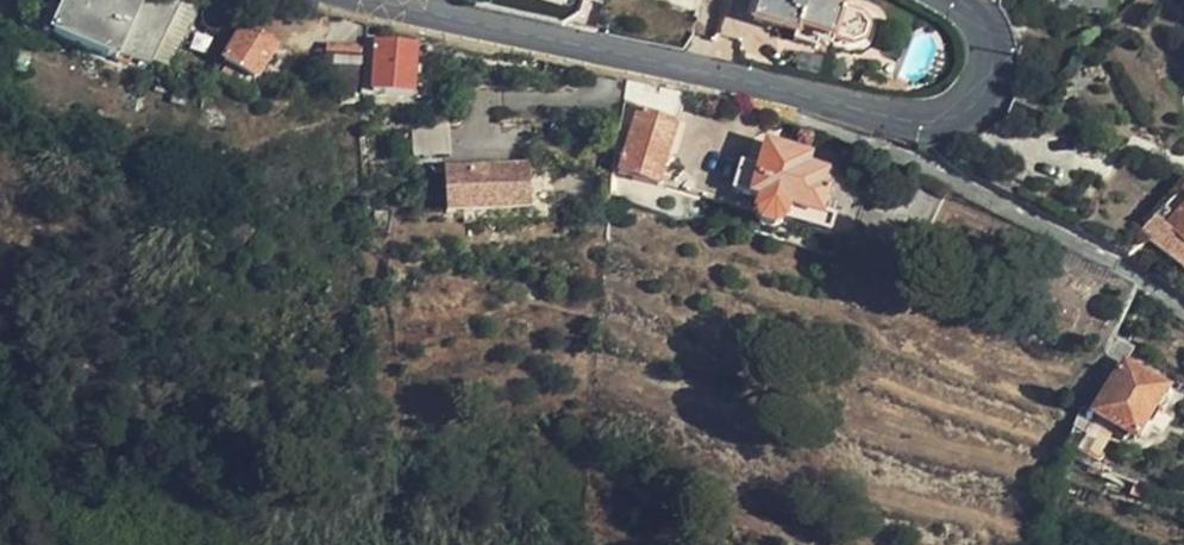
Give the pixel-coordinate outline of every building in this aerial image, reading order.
[(145,0),(66,0),(51,32),(115,61),(145,0)] [(168,22),(177,3),(170,0),(147,0),(122,52),(131,57),(148,65),(168,22)] [(168,22),(185,29),(196,5),(186,0),(179,0),(177,3),(168,22)] [(841,11),(809,0),(757,0),(750,21),(792,36),(791,42),(813,49),(815,44),(817,38),(831,42),(851,49),(861,45),(866,32),(861,22),(840,15),(841,11)] [(185,29),(168,22),(148,65),(164,72),(185,29)] [(253,81),(274,46),(243,28),(222,63),(253,81)] [(831,42),(817,38),(815,44),(829,49),(831,42)] [(376,43),(365,42),(364,86),(372,86),(376,43)] [(372,95),(412,97),(415,45),(376,43),(372,86),(372,95)] [(361,67),(360,49),(324,49),(324,69),(361,67)] [(131,57),(122,52),(118,61),(128,65),(131,57)] [(659,187),(684,97),(626,85),(622,104),(638,110),(620,175),(659,187)] [(755,217),(829,238),(834,222),(825,219),(830,194),(824,192),(827,178),(810,173),(812,160),(766,147),(759,173),(742,169),(736,198),(758,204),(755,217)] [(492,170),(442,171),(443,214),(457,214),(530,213),(528,169),(501,170),(501,174),(492,174),(492,170)] [(1165,230),(1183,248),(1183,210),(1165,230)] [(1127,348),(1113,340),(1101,366),(1075,419),(1086,425),(1091,416),(1117,432),(1135,442),(1164,391),(1119,364),(1127,348)] [(1086,425),(1069,454),(1088,465),(1093,455),(1100,459),(1117,432),(1091,416),(1086,425)] [(1065,452),(1069,454),(1086,425),(1075,419),(1065,452)]
